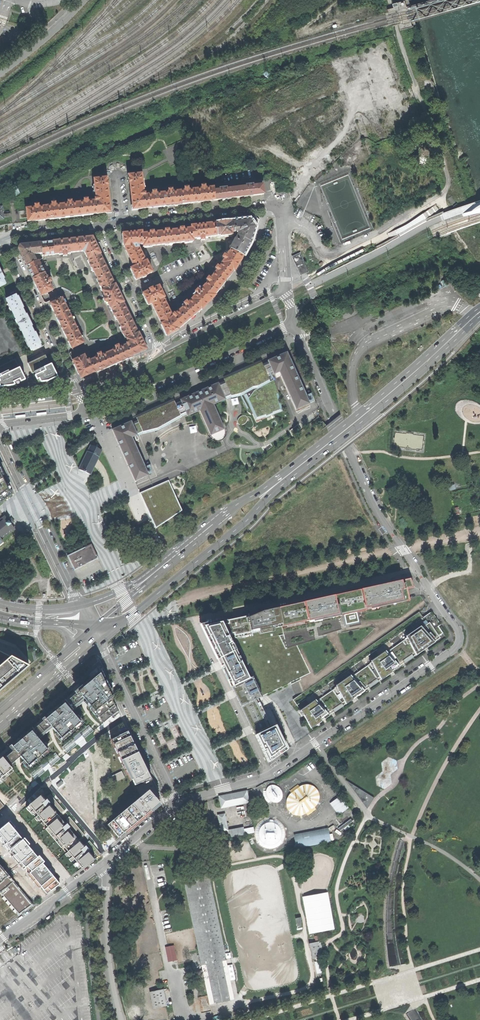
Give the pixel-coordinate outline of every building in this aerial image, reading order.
[(131,200),(132,209),(156,207),(172,205),(189,203),(206,201),(215,200),(214,190),(213,188),(205,189),(205,185),(200,186),(201,189),(188,190),(188,187),(184,188),(184,191),(172,192),(172,189),(168,190),(168,192),(156,194),(155,191),(152,191),(152,194),(145,195),(145,193),(143,193),(143,187),(144,187),(143,180),(142,180),(141,174),(128,175),(129,182),(131,200)] [(26,209),(26,210),(27,217),(27,222),(38,221),(55,219),(72,217),(88,215),(110,212),(109,204),(107,185),(106,178),(93,179),(94,185),(93,185),(94,193),(95,193),(95,199),(94,199),(94,201),(87,202),(87,199),(83,199),(83,202),(71,204),(71,201),(67,201),(67,204),(55,206),(55,203),(51,203),(51,206),(38,208),(38,205),(34,205),(34,208),(26,209)] [(261,184),(214,190),(215,200),(225,199),(249,196),(263,195),(262,185),(261,184)] [(3,219),(3,218),(10,217),(10,213),(3,214),(2,207),(0,207),(0,220),(3,219)] [(230,249),(243,256),(250,242),(253,233),(257,221),(254,218),(224,222),(202,224),(190,226),(191,228),(183,229),(183,227),(181,228),(179,228),(179,230),(169,231),(168,229),(166,230),(164,230),(164,231),(153,232),(153,231),(151,231),(149,231),(149,233),(142,234),(142,231),(135,232),(122,234),(123,247),(124,247),(127,254),(133,267),(130,268),(136,280),(145,276),(152,272),(146,261),(145,261),(139,247),(139,245),(143,244),(143,246),(193,241),(193,239),(200,238),(200,239),(204,239),(204,237),(212,237),(212,236),(217,236),(217,241),(222,240),(222,236),(234,235),(234,232),(237,232),(238,232),(238,234),(236,239),(235,239),(230,249)] [(96,246),(92,237),(71,239),(48,242),(41,243),(42,253),(42,256),(54,255),(54,254),(62,254),(63,257),(66,256),(66,254),(66,253),(82,251),(84,253),(89,264),(88,265),(90,268),(91,268),(98,282),(97,283),(99,286),(100,286),(102,290),(101,291),(104,298),(102,299),(103,302),(106,301),(109,309),(110,308),(112,312),(111,313),(113,316),(114,315),(121,330),(120,331),(122,334),(123,334),(127,342),(125,343),(126,344),(118,347),(117,345),(114,346),(115,349),(101,355),(99,353),(96,354),(97,357),(89,361),(88,359),(86,360),(83,355),(72,361),(74,365),(76,370),(80,378),(82,378),(105,368),(122,360),(142,351),(146,349),(142,340),(138,333),(137,333),(135,328),(126,309),(123,302),(119,294),(114,284),(112,280),(102,259),(99,254),(100,254),(96,246)] [(20,253),(26,266),(36,262),(33,255),(42,253),(41,243),(20,245),(18,249),(20,253)] [(160,324),(166,336),(178,330),(178,329),(182,325),(197,312),(200,309),(201,310),(208,302),(215,295),(214,294),(218,289),(229,274),(232,270),(233,271),(239,263),(243,256),(230,249),(229,252),(226,256),(225,256),(223,259),(224,260),(222,264),(220,268),(219,267),(216,270),(217,271),(211,279),(210,279),(208,282),(209,283),(206,286),(201,292),(200,291),(197,295),(198,295),(192,301),(193,302),(189,305),(188,304),(185,306),(186,307),(173,316),(170,313),(163,298),(164,297),(158,286),(150,290),(142,294),(148,306),(151,304),(160,324)] [(300,252),(293,256),(301,274),(305,272),(309,270),(300,252)] [(29,272),(32,278),(44,273),(38,261),(36,262),(26,266),(29,272)] [(52,290),(49,283),(51,282),(49,278),(47,280),(44,273),(32,278),(35,285),(40,296),(52,290)] [(15,295),(6,300),(13,315),(22,310),(20,305),(21,304),(20,302),(19,301),(18,301),(15,295)] [(61,298),(50,304),(54,312),(61,326),(68,341),(72,349),(83,343),(61,298)] [(26,319),(22,310),(13,315),(23,336),(32,332),(28,323),(29,322),(28,320),(28,319),(26,319)] [(35,337),(32,332),(23,336),(30,351),(40,347),(37,341),(38,340),(37,338),(36,337),(35,337)] [(288,352),(269,360),(270,363),(275,374),(281,371),(297,409),(311,403),(288,352)] [(51,363),(33,371),(38,382),(48,381),(51,379),(57,376),(51,363)] [(280,393),(275,374),(270,363),(221,385),(226,397),(233,395),(233,396),(246,392),(250,398),(258,417),(267,414),(268,416),(278,413),(277,411),(281,410),(278,394),(280,393)] [(26,381),(19,367),(11,371),(9,369),(0,373),(0,388),(14,386),(18,385),(26,381)] [(187,411),(189,414),(200,409),(211,434),(213,434),(215,436),(218,438),(221,437),(223,436),(225,432),(224,429),(225,428),(215,403),(227,398),(226,397),(221,385),(220,382),(201,390),(182,399),(183,402),(187,411)] [(137,434),(187,411),(183,402),(133,424),(137,434)] [(135,480),(149,475),(132,436),(137,434),(133,424),(131,421),(112,428),(135,480)] [(84,472),(90,475),(102,450),(90,445),(79,469),(84,472)] [(5,499),(12,493),(11,489),(5,477),(0,467),(0,502),(5,499)] [(168,480),(142,493),(155,528),(182,511),(177,499),(168,480)] [(15,529),(13,526),(13,523),(15,521),(12,519),(10,520),(8,519),(5,516),(0,520),(0,544),(3,542),(2,540),(15,529)] [(91,544),(67,556),(71,563),(74,570),(98,558),(91,544)] [(251,630),(258,629),(259,632),(275,628),(274,625),(281,624),(282,629),(344,615),(346,625),(358,622),(356,612),(409,601),(409,598),(410,598),(408,589),(412,588),(410,579),(346,593),(346,594),(336,596),(334,596),(334,595),(269,610),(247,615),(240,617),(221,621),(221,622),(218,623),(217,623),(216,621),(200,624),(223,672),(234,695),(252,731),(254,735),(256,734),(256,735),(260,744),(268,762),(286,749),(275,726),(269,729),(268,727),(255,700),(262,696),(252,677),(247,679),(244,673),(246,671),(241,661),(239,661),(231,645),(232,644),(228,634),(234,633),(235,636),(251,632),(251,630)] [(438,626),(440,625),(431,612),(423,618),(419,612),(394,629),(293,700),(300,710),(300,711),(298,712),(301,716),(303,715),(309,723),(308,724),(311,728),(323,719),(332,713),(334,712),(334,713),(343,706),(343,705),(354,698),(368,688),(369,688),(379,682),(378,681),(391,672),(403,664),(404,663),(404,664),(414,657),(413,657),(425,648),(440,638),(439,636),(443,633),(438,626)] [(29,666),(0,651),(0,691),(29,666)] [(100,676),(100,674),(85,686),(84,685),(84,684),(80,688),(78,690),(79,691),(76,694),(74,695),(68,700),(63,705),(62,704),(62,703),(57,707),(58,707),(59,708),(56,711),(55,710),(55,709),(51,712),(52,712),(53,713),(50,716),(49,715),(48,714),(44,718),(45,718),(46,719),(44,721),(42,723),(37,727),(31,732),(30,730),(28,731),(26,733),(26,734),(27,735),(23,738),(23,737),(22,736),(19,739),(19,740),(20,741),(18,743),(17,743),(16,742),(12,745),(12,746),(13,747),(15,750),(11,753),(9,754),(4,759),(9,766),(16,760),(20,756),(28,766),(47,750),(38,740),(50,730),(53,728),(62,738),(80,722),(71,712),(83,702),(85,700),(104,722),(111,716),(113,718),(119,713),(117,711),(113,702),(112,699),(111,697),(112,697),(113,696),(110,691),(109,692),(108,692),(107,690),(108,690),(109,689),(107,684),(106,685),(105,685),(104,683),(105,683),(106,682),(102,675),(101,675),(100,676)] [(88,725),(62,747),(64,750),(65,751),(67,753),(82,741),(83,740),(83,739),(93,731),(91,728),(88,725)] [(127,731),(112,738),(135,786),(150,778),(143,763),(138,753),(132,741),(129,735),(127,731)] [(55,753),(30,774),(32,776),(33,777),(35,780),(48,769),(49,768),(50,768),(60,759),(58,756),(55,753)] [(9,766),(4,759),(1,756),(0,757),(0,781),(13,770),(9,766)] [(346,781),(367,807),(368,806),(373,797),(346,781)] [(285,799),(284,803),(286,809),(289,814),(295,817),(298,817),(302,817),(307,814),(318,805),(321,799),(320,793),(318,788),(314,785),(309,783),(304,783),(299,786),(289,793),(285,799)] [(267,789),(266,793),(266,796),(268,799),(270,801),(273,803),(276,803),(279,802),(281,800),(282,797),(282,793),(281,790),(278,787),(275,785),(271,785),(269,786),(267,789)] [(157,805),(159,803),(148,790),(108,824),(119,837),(122,834),(128,829),(134,824),(142,817),(150,810),(157,805)] [(219,796),(221,807),(234,804),(248,802),(246,791),(219,796)] [(29,804),(81,868),(94,858),(41,794),(29,804)] [(47,796),(63,815),(66,812),(50,794),(47,796)] [(85,815),(90,811),(81,796),(75,800),(85,815)] [(338,816),(349,808),(340,796),(330,803),(338,816)] [(220,831),(227,830),(223,814),(217,815),(220,831)] [(66,819),(82,838),(85,835),(69,817),(66,819)] [(256,829),(255,834),(256,839),(259,845),(263,848),(270,849),(275,848),(280,845),(283,841),(285,835),(284,828),(281,824),(276,820),(270,819),(265,820),(259,823),(256,829)] [(230,838),(244,835),(243,827),(227,830),(228,837),(229,836),(230,838)] [(297,848),(329,841),(327,829),(314,832),(315,836),(309,837),(309,835),(302,836),(294,837),(297,848)] [(86,843),(97,856),(100,854),(89,840),(86,843)] [(30,900),(0,864),(0,890),(17,910),(30,900)] [(37,878),(36,878),(46,893),(58,885),(46,866),(39,871),(42,875),(38,878),(36,874),(38,873),(35,875),(37,878)] [(210,1004),(234,999),(226,960),(226,959),(208,870),(195,873),(182,876),(201,964),(202,965),(210,1004)] [(329,892),(302,896),(308,933),(335,929),(329,892)] [(313,958),(324,956),(320,941),(310,944),(313,958)] [(165,947),(169,962),(178,960),(174,945),(165,947)] [(155,1007),(166,1004),(163,989),(152,991),(155,1007)]
